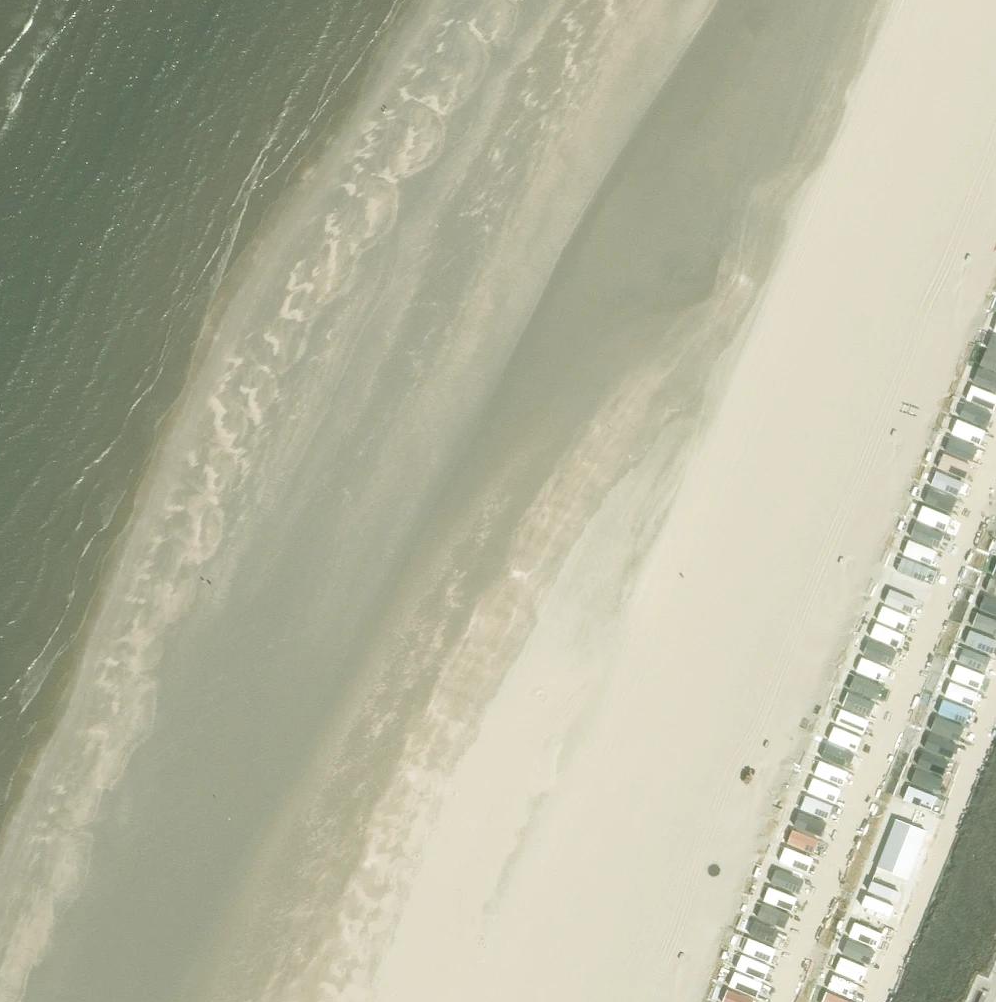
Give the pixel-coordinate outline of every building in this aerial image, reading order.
[(938,470),(910,554),(929,560),(927,565),(902,557),(899,568),(926,577),(936,545),(939,546),(965,465),(959,463),(955,476),(938,470)] [(989,592),(985,590),(969,643),(995,651),(995,569),(989,592)] [(912,611),(918,598),(891,586),(885,599),(912,611)] [(954,755),(990,653),(964,645),(946,696),(944,695),(927,746),(954,755)] [(855,654),(786,861),(813,871),(883,663),(855,654)] [(907,796),(934,804),(948,758),(920,750),(907,796)] [(922,840),(927,826),(895,817),(891,831),(922,840)] [(777,868),(766,896),(792,906),(803,878),(777,868)] [(863,905),(892,914),(899,889),(871,880),(863,905)] [(879,930),(855,921),(836,972),(833,971),(822,1001),(852,1001),(879,930)]
